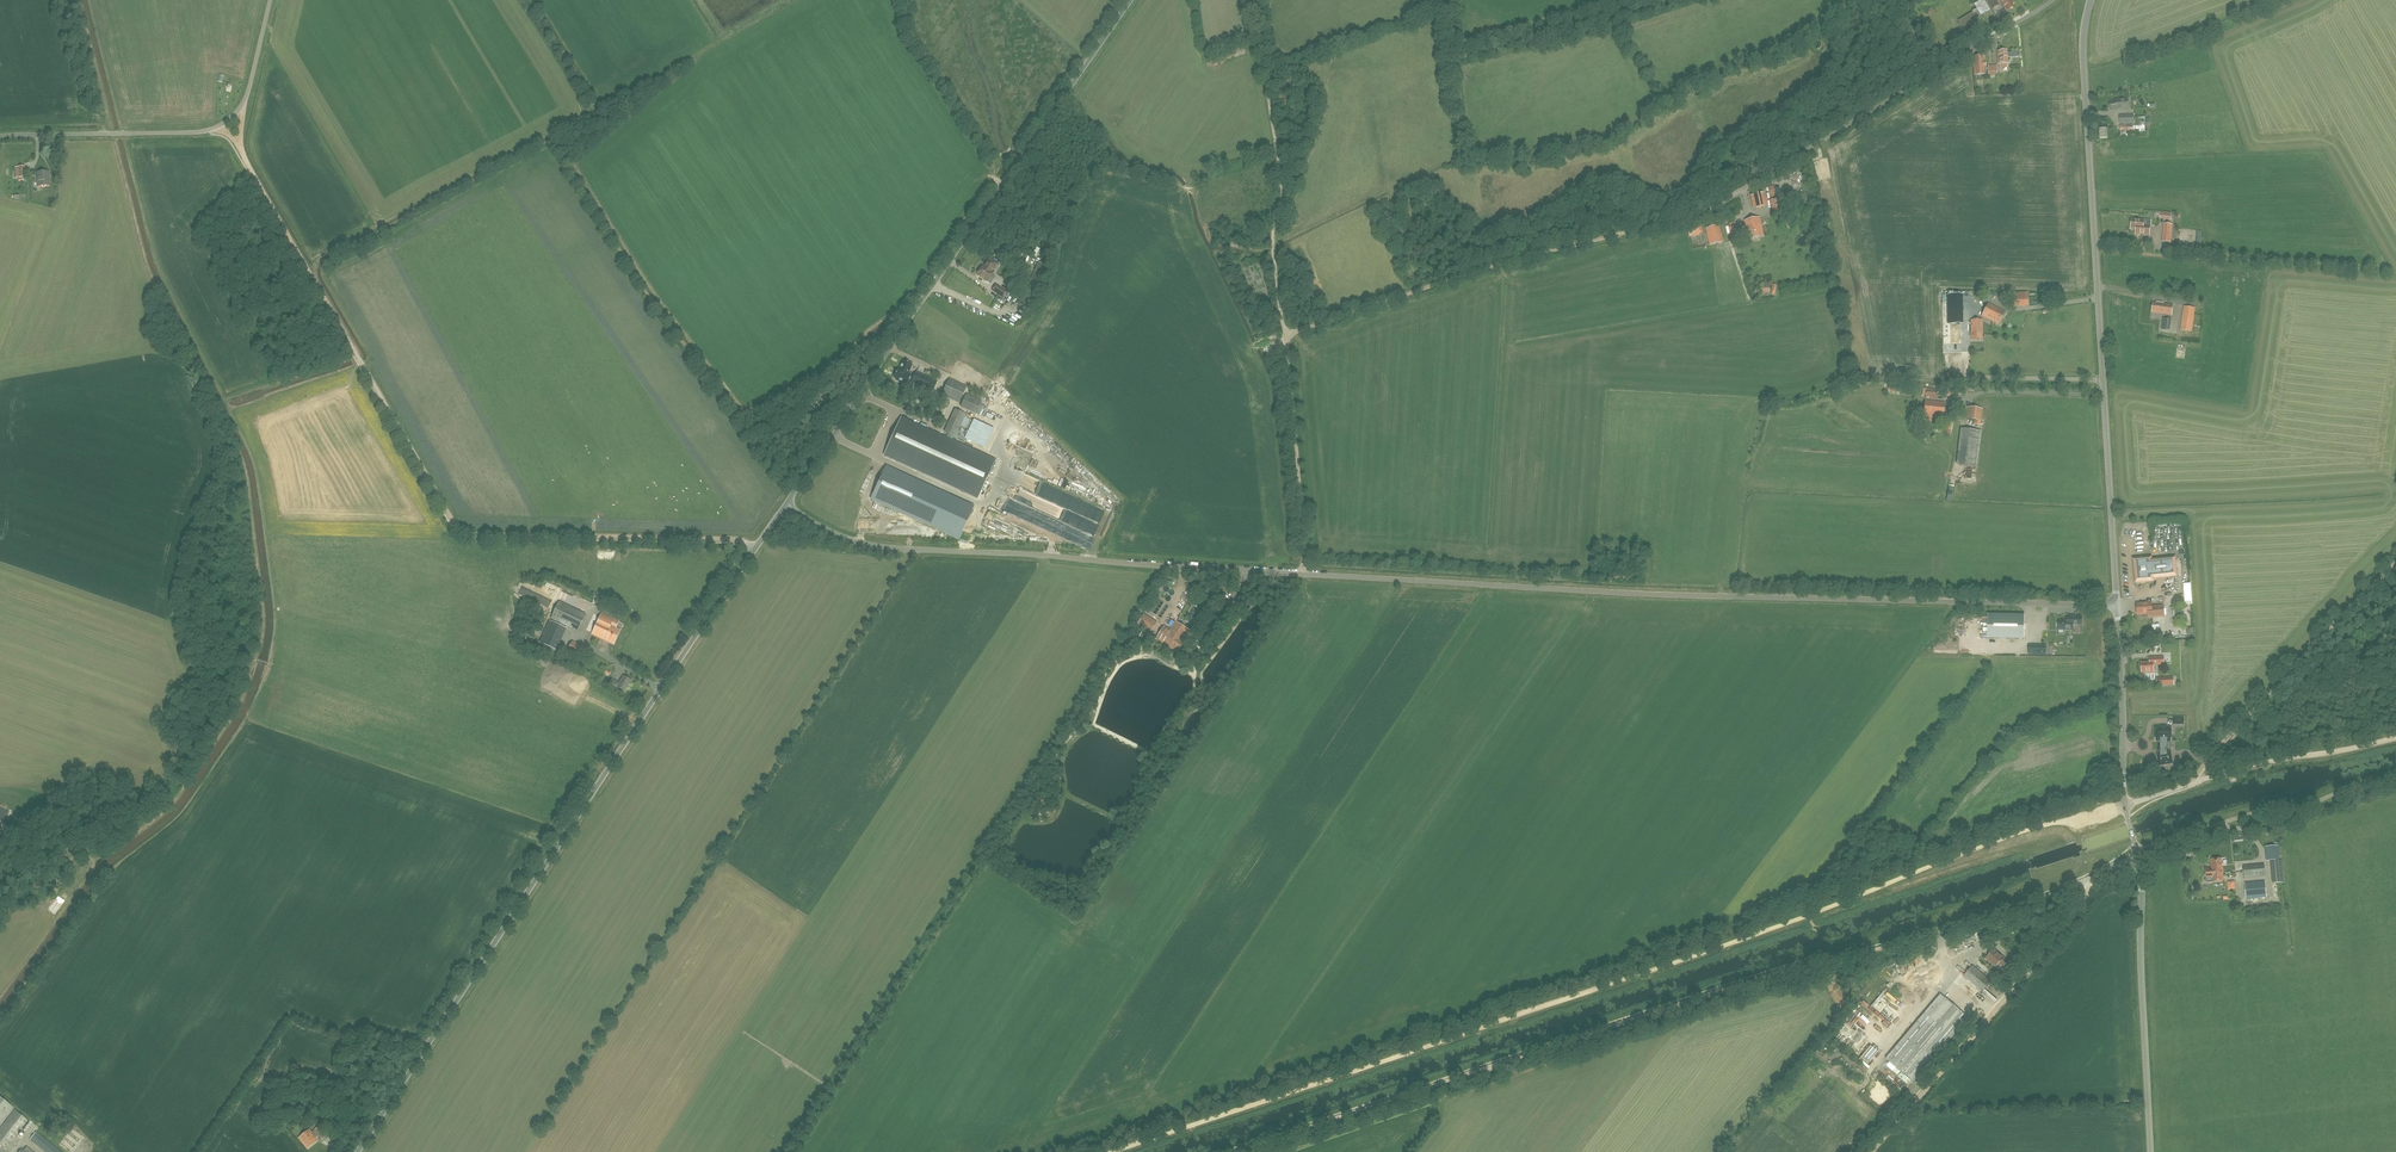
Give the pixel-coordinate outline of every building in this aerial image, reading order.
[(1958,21),(1962,28),(1977,19),(1976,18),(1989,10),(1983,0),(1982,0),(1974,4),(1977,9),(1972,11),(1973,12),(1958,21)] [(1991,9),(1998,5),(1995,0),(1986,0),(1991,9)] [(2014,7),(2012,3),(2013,3),(2011,0),(1999,0),(2004,8),(2005,7),(2007,11),(2014,7)] [(2008,68),(2008,63),(2006,50),(1997,51),(1998,60),(1998,64),(2000,64),(2000,68),(2008,68)] [(1974,57),(1975,75),(1984,74),(1982,56),(1974,57)] [(1997,65),(1988,65),(1989,75),(1997,75),(1997,65)] [(2110,110),(2129,109),(2128,99),(2117,99),(2117,101),(2110,101),(2110,110)] [(2120,124),(2134,123),(2133,115),(2119,116),(2120,124)] [(2104,128),(2099,128),(2100,138),(2108,138),(2107,128),(2104,128)] [(25,166),(15,166),(16,178),(26,177),(25,166)] [(49,172),(37,173),(38,187),(50,186),(49,172)] [(1751,194),(1753,208),(1768,206),(1767,192),(1751,194)] [(1779,198),(1770,200),(1771,205),(1772,205),(1773,209),(1772,209),(1773,214),(1782,212),(1779,198)] [(1748,239),(1763,236),(1759,217),(1744,221),(1748,239)] [(2146,220),(2132,219),(2131,228),(2138,229),(2138,234),(2149,235),(2150,225),(2145,225),(2146,220)] [(2170,241),(2171,224),(2163,223),(2162,241),(2170,241)] [(1690,236),(1699,234),(1697,225),(1688,227),(1690,236)] [(1706,229),(1709,245),(1723,242),(1719,226),(1706,229)] [(1737,226),(1730,227),(1731,236),(1739,235),(1737,226)] [(982,266),(977,275),(986,281),(992,273),(993,274),(994,272),(992,271),(996,264),(989,259),(983,267),(982,266)] [(997,282),(1008,289),(1010,285),(1000,279),(997,282)] [(992,291),(1001,297),(1003,298),(1007,293),(996,285),(992,291)] [(2014,305),(2021,304),(2022,304),(2027,304),(2027,297),(2027,293),(2013,294),(2013,297),(2014,304),(2014,305)] [(1959,324),(1959,295),(1950,295),(1950,324),(1959,324)] [(2172,314),(2173,305),(2162,303),(2162,302),(2157,302),(2157,303),(2153,302),(2152,312),(2160,313),(2172,314)] [(1998,324),(2004,312),(1988,303),(1982,316),(1998,324)] [(2192,331),(2195,307),(2184,306),(2181,330),(2192,331)] [(1982,334),(1982,320),(1971,320),(1970,334),(1982,334)] [(2175,339),(2175,335),(2170,334),(2170,328),(2160,328),(2160,334),(2164,334),(2164,338),(2175,339)] [(903,360),(899,369),(898,369),(894,377),(896,379),(896,380),(904,383),(904,382),(907,384),(911,375),(908,374),(912,364),(903,360)] [(937,382),(916,372),(911,382),(932,392),(937,382)] [(965,388),(949,380),(942,394),(959,402),(965,388)] [(1898,393),(1899,385),(1889,384),(1888,391),(1898,393)] [(1958,389),(1936,389),(1926,389),(1925,399),(1936,399),(1937,392),(1941,392),(1941,395),(1958,394),(1958,389)] [(982,400),(966,393),(960,407),(975,414),(982,400)] [(1943,417),(1944,403),(1925,401),(1924,415),(1928,415),(1928,416),(1933,416),(1943,417)] [(1982,409),(1968,407),(1966,419),(1975,420),(1974,424),(1980,425),(1982,409)] [(965,415),(956,411),(945,434),(954,438),(965,415)] [(895,431),(883,457),(977,498),(996,460),(902,418),(895,431)] [(963,438),(970,420),(966,419),(960,437),(963,438)] [(1950,435),(1953,420),(1948,419),(1944,433),(1950,435)] [(1981,430),(1962,427),(1957,463),(1976,466),(1981,430)] [(974,506),(886,466),(872,498),(959,538),(974,506)] [(1972,470),(1969,470),(1969,478),(1977,478),(1977,472),(1972,472),(1972,470)] [(2136,583),(2154,581),(2154,579),(2177,576),(2175,557),(2152,560),(2151,557),(2133,559),(2136,583)] [(525,596),(527,589),(519,586),(517,594),(525,596)] [(578,631),(586,614),(559,602),(551,619),(578,631)] [(2152,617),(2164,617),(2163,606),(2152,607),(2151,603),(2137,604),(2137,614),(2152,613),(2152,617)] [(1165,607),(1159,616),(1162,617),(1168,609),(1165,607)] [(2180,622),(2180,610),(2180,607),(2171,607),(2171,609),(2171,623),(2180,623),(2180,622)] [(602,613),(592,633),(614,644),(620,630),(615,628),(619,620),(602,613)] [(2025,615),(1988,614),(1988,638),(2024,639),(2025,615)] [(1144,615),(1139,623),(1151,631),(1156,623),(1144,615)] [(2082,625),(2082,617),(2073,617),(2073,615),(2067,615),(2067,621),(2058,621),(2058,629),(2073,630),(2073,625),(2082,625)] [(566,628),(550,621),(540,643),(556,650),(566,628)] [(1186,640),(1184,639),(1183,638),(1188,630),(1176,622),(1170,631),(1164,628),(1157,639),(1162,642),(1162,643),(1178,653),(1186,640)] [(579,657),(584,648),(573,642),(568,650),(579,657)] [(2046,646),(2037,646),(2029,646),(2029,654),(2037,654),(2046,654),(2046,646)] [(2154,671),(2153,664),(2164,664),(2164,658),(2150,658),(2150,663),(2141,663),(2142,672),(2154,671)] [(594,675),(591,681),(598,684),(603,686),(606,681),(601,678),(594,675)] [(624,691),(631,680),(624,675),(619,683),(612,678),(608,684),(615,688),(617,686),(624,691)] [(594,702),(600,705),(604,706),(609,696),(605,694),(600,692),(596,690),(591,700),(594,702)] [(2171,741),(2171,728),(2166,728),(2167,726),(2161,726),(2161,728),(2156,728),(2156,741),(2160,741),(2160,743),(2159,744),(2159,745),(2160,746),(2160,754),(2157,754),(2159,765),(2173,763),(2171,752),(2170,752),(2170,741),(2171,741)] [(2211,860),(2212,866),(2212,869),(2206,869),(2207,878),(2210,878),(2211,879),(2208,879),(2207,881),(2209,883),(2211,883),(2212,881),(2213,881),(2213,882),(2224,881),(2221,859),(2211,860)] [(2282,860),(2271,861),(2273,883),(2284,882),(2282,860)] [(2264,864),(2244,865),(2245,877),(2265,875),(2264,864)] [(2246,898),(2267,897),(2265,881),(2245,883),(2246,898)] [(42,922),(46,926),(51,920),(46,917),(42,922)] [(2004,966),(2008,961),(1994,950),(1987,959),(1996,967),(1999,963),(2004,966)] [(1964,976),(1983,991),(1991,981),(1973,966),(1964,976)] [(1914,1082),(1968,1018),(1940,995),(1886,1059),(1914,1082)] [(1914,1007),(1919,999),(1916,997),(1911,1004),(1914,1007)] [(1865,1061),(1870,1064),(1874,1058),(1869,1054),(1865,1061)] [(323,1083),(326,1077),(305,1069),(303,1073),(323,1083)] [(13,1108),(0,1098),(0,1125),(13,1108)] [(0,1128),(0,1144),(7,1149),(28,1122),(14,1111),(0,1128)] [(301,1120),(307,1116),(303,1111),(297,1116),(301,1120)] [(312,1120),(308,1116),(301,1122),(305,1126),(312,1120)] [(322,1139),(326,1135),(319,1126),(314,1130),(315,1130),(311,1132),(309,1130),(299,1138),(303,1143),(316,1133),(317,1133),(322,1139)] [(80,1138),(82,1136),(75,1129),(72,1131),(80,1138)] [(55,1146),(36,1131),(30,1140),(45,1151),(62,1151),(55,1146)] [(316,1133),(303,1143),(307,1149),(318,1140),(315,1137),(317,1136),(316,1133)] [(62,1143),(72,1149),(75,1144),(66,1137),(62,1143)]
